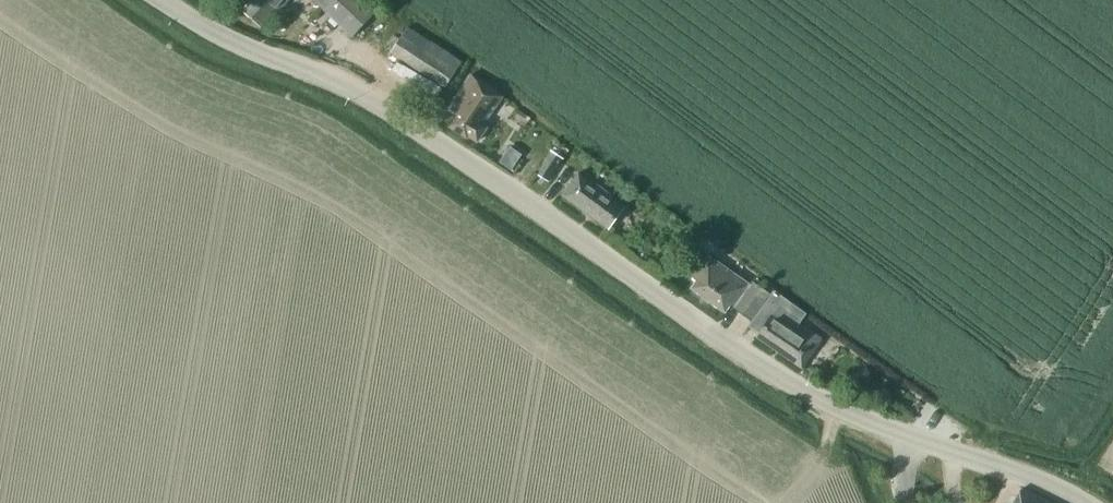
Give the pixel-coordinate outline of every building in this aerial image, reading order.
[(244,14),(260,27),(274,11),(278,15),(290,0),(256,0),(244,14)] [(352,39),(377,13),(363,0),(311,0),(352,39)] [(391,52),(445,89),(462,65),(408,28),(391,52)] [(483,127),(503,98),(471,76),(448,111),(455,116),(447,126),(467,139),(468,137),(477,143),(487,129),(483,127)] [(507,119),(520,128),(527,118),(514,109),(507,119)] [(510,170),(521,154),(509,146),(498,161),(510,170)] [(536,173),(548,182),(563,159),(551,151),(536,173)] [(624,208),(578,176),(563,197),(609,229),(624,208)] [(693,290),(724,312),(729,306),(734,309),(750,285),(709,256),(694,278),(699,282),(693,290)] [(736,308),(755,320),(772,296),(753,283),(736,308)] [(772,296),(755,320),(765,328),(758,338),(801,368),(822,338),(800,323),(805,314),(787,302),(785,305),(772,296)] [(1024,488),(1016,502),(1052,502),(1024,488)]
